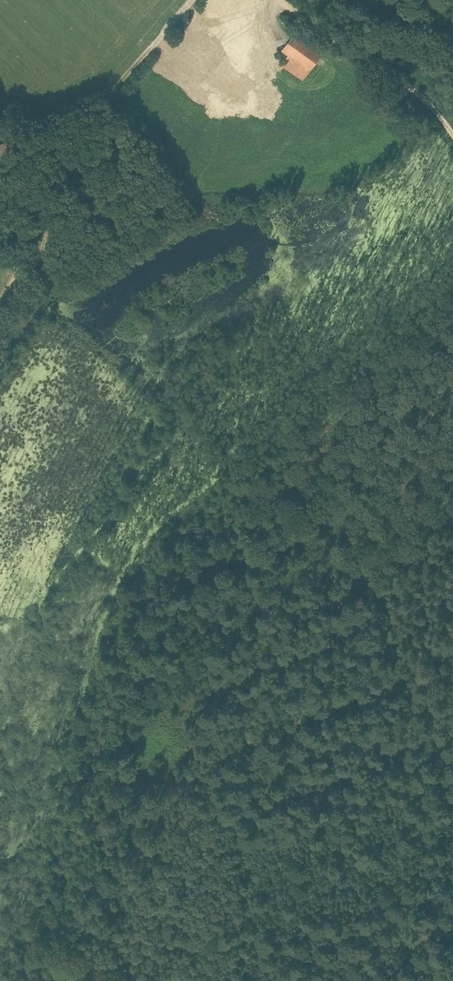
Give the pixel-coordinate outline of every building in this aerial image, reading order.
[(290,53),(283,63),(304,78),(324,51),(296,31),(283,48),(290,53)] [(229,96),(213,85),(207,94),(223,105),(229,96)]
